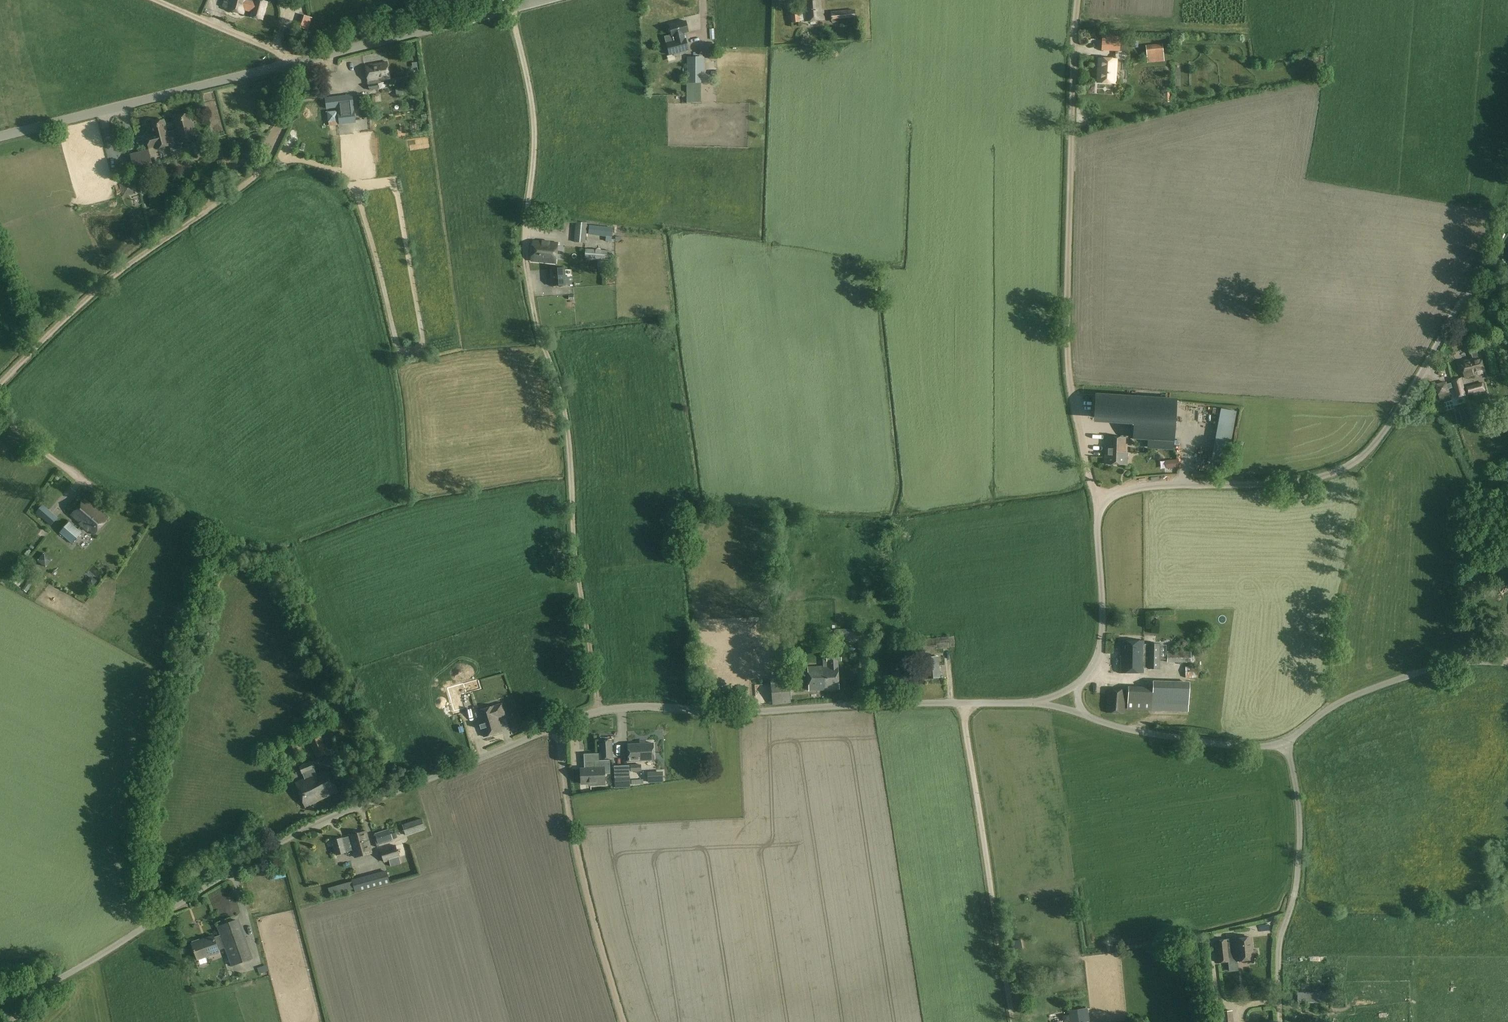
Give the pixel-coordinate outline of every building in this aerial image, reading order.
[(244,14),(245,11),(251,12),(250,17),(263,21),(268,2),(262,0),(224,0),(222,7),(228,9),(228,10),(244,14)] [(821,10),(820,0),(805,0),(806,9),(791,10),(792,22),(806,21),(824,19),(823,10),(821,10)] [(855,10),(831,13),(831,22),(833,22),(833,23),(855,21),(855,20),(856,20),(855,10)] [(308,30),(311,23),(313,18),(310,17),(303,15),(299,26),(308,30)] [(686,21),(669,26),(672,35),(665,37),(670,55),(688,50),(685,39),(683,34),(689,32),(686,21)] [(1102,37),(1102,50),(1120,51),(1120,37),(1102,37)] [(1146,46),(1146,56),(1163,54),(1163,44),(1146,46)] [(687,57),(686,83),(701,84),(701,70),(704,70),(705,58),(687,57)] [(1115,84),(1117,60),(1099,59),(1098,83),(1115,84)] [(381,83),(381,80),(390,79),(388,62),(366,66),(370,91),(378,89),(378,84),(381,83)] [(701,103),(701,84),(686,83),(687,103),(701,103)] [(349,97),(326,100),(327,109),(338,108),(339,112),(338,112),(337,111),(328,112),(329,126),(356,123),(355,110),(351,111),(350,106),(349,97)] [(167,133),(167,132),(167,133),(170,146),(171,152),(183,149),(182,143),(195,140),(188,114),(174,118),(178,130),(167,133)] [(156,147),(157,150),(170,146),(167,133),(167,132),(164,120),(150,124),(153,134),(146,136),(149,149),(156,147)] [(131,156),(135,170),(152,165),(149,151),(131,156)] [(123,197),(136,194),(132,181),(120,184),(123,197)] [(574,243),(585,244),(587,223),(576,222),(574,243)] [(589,225),(588,235),(606,236),(606,241),(612,242),(613,228),(589,225)] [(532,261),(556,263),(558,244),(534,242),(532,261)] [(612,251),(586,249),(585,258),(595,259),(601,260),(612,260),(612,251)] [(566,285),(565,268),(550,270),(551,286),(566,285)] [(1465,377),(1486,372),(1482,356),(1481,356),(1480,351),(1480,352),(1478,346),(1471,348),(1472,354),(1473,353),(1474,359),(1462,362),(1465,377)] [(1461,379),(1452,381),(1457,398),(1465,396),(1461,379)] [(1467,387),(1469,396),(1486,391),(1484,382),(1467,387)] [(1176,400),(1098,395),(1097,415),(1134,418),(1134,420),(1133,438),(1148,439),(1148,447),(1173,448),(1176,400)] [(1199,412),(1201,405),(1192,403),(1191,411),(1199,412)] [(1207,410),(1210,424),(1216,423),(1213,409),(1207,410)] [(1095,429),(1094,441),(1105,441),(1105,429),(1095,429)] [(1105,447),(1104,464),(1127,465),(1127,453),(1125,453),(1126,438),(1107,437),(1106,447),(1105,447)] [(1168,457),(1169,464),(1181,464),(1181,456),(1168,457)] [(108,519),(85,500),(72,516),(95,535),(108,519)] [(36,513),(51,526),(58,518),(43,504),(36,513)] [(69,522),(60,533),(73,544),(83,533),(69,522)] [(33,588),(39,580),(33,575),(27,583),(33,588)] [(922,639),(923,649),(936,648),(937,649),(949,648),(949,647),(957,646),(956,636),(922,639)] [(1120,641),(1120,673),(1143,673),(1143,669),(1143,645),(1144,641),(1120,641)] [(1159,669),(1159,645),(1148,645),(1143,645),(1143,669),(1159,669)] [(1167,651),(1167,663),(1191,663),(1192,651),(1167,651)] [(826,656),(826,661),(823,661),(824,667),(809,667),(809,691),(839,689),(838,661),(841,661),(841,655),(826,656)] [(924,658),(926,679),(940,678),(938,657),(924,658)] [(1198,667),(1186,667),(1186,678),(1198,678),(1198,671),(1198,667)] [(769,696),(768,680),(758,680),(759,696),(769,696)] [(789,681),(771,683),(773,704),(791,703),(789,681)] [(1189,710),(1189,691),(1189,682),(1153,681),(1153,687),(1128,686),(1127,709),(1189,710)] [(449,689),(452,698),(468,694),(465,684),(449,689)] [(1107,690),(1106,713),(1125,713),(1126,690),(1107,690)] [(345,710),(353,707),(350,699),(342,702),(329,708),(332,715),(345,710)] [(502,704),(477,712),(484,737),(502,732),(498,717),(505,715),(502,704)] [(317,759),(328,754),(320,736),(309,741),(317,759)] [(600,741),(601,759),(613,759),(612,741),(600,741)] [(654,760),(653,743),(628,744),(629,761),(654,760)] [(581,770),(582,785),(590,784),(591,786),(605,786),(605,775),(611,774),(610,761),(599,761),(599,754),(584,754),(585,769),(581,770)] [(303,774),(305,779),(295,784),(305,807),(338,792),(329,769),(318,774),(313,761),(299,766),(302,774),(303,774)] [(630,777),(615,777),(616,787),(631,787),(630,777)] [(403,825),(406,836),(425,830),(422,819),(403,825)] [(376,834),(378,845),(393,840),(390,829),(376,834)] [(347,852),(354,850),(356,857),(371,853),(366,832),(343,838),(333,841),(337,855),(347,852)] [(380,850),(384,863),(400,858),(400,857),(407,855),(403,844),(396,846),(395,846),(380,850)] [(355,889),(355,892),(390,882),(387,870),(352,880),(352,881),(355,889)] [(336,886),(338,894),(355,889),(352,881),(336,886)] [(251,959),(237,919),(217,927),(220,935),(225,948),(232,967),(251,959)] [(214,937),(200,942),(199,939),(192,942),(198,960),(219,952),(219,950),(225,948),(220,935),(214,937)] [(1258,958),(1258,950),(1253,951),(1251,938),(1235,939),(1235,941),(1227,942),(1227,940),(1215,941),(1218,963),(1229,961),(1229,958),(1237,957),(1237,961),(1254,959),(1253,958),(1258,958)] [(1298,992),(1298,1002),(1331,1002),(1331,993),(1298,992)] [(1217,1021),(1233,1021),(1232,1010),(1216,1012),(1217,1021)]
